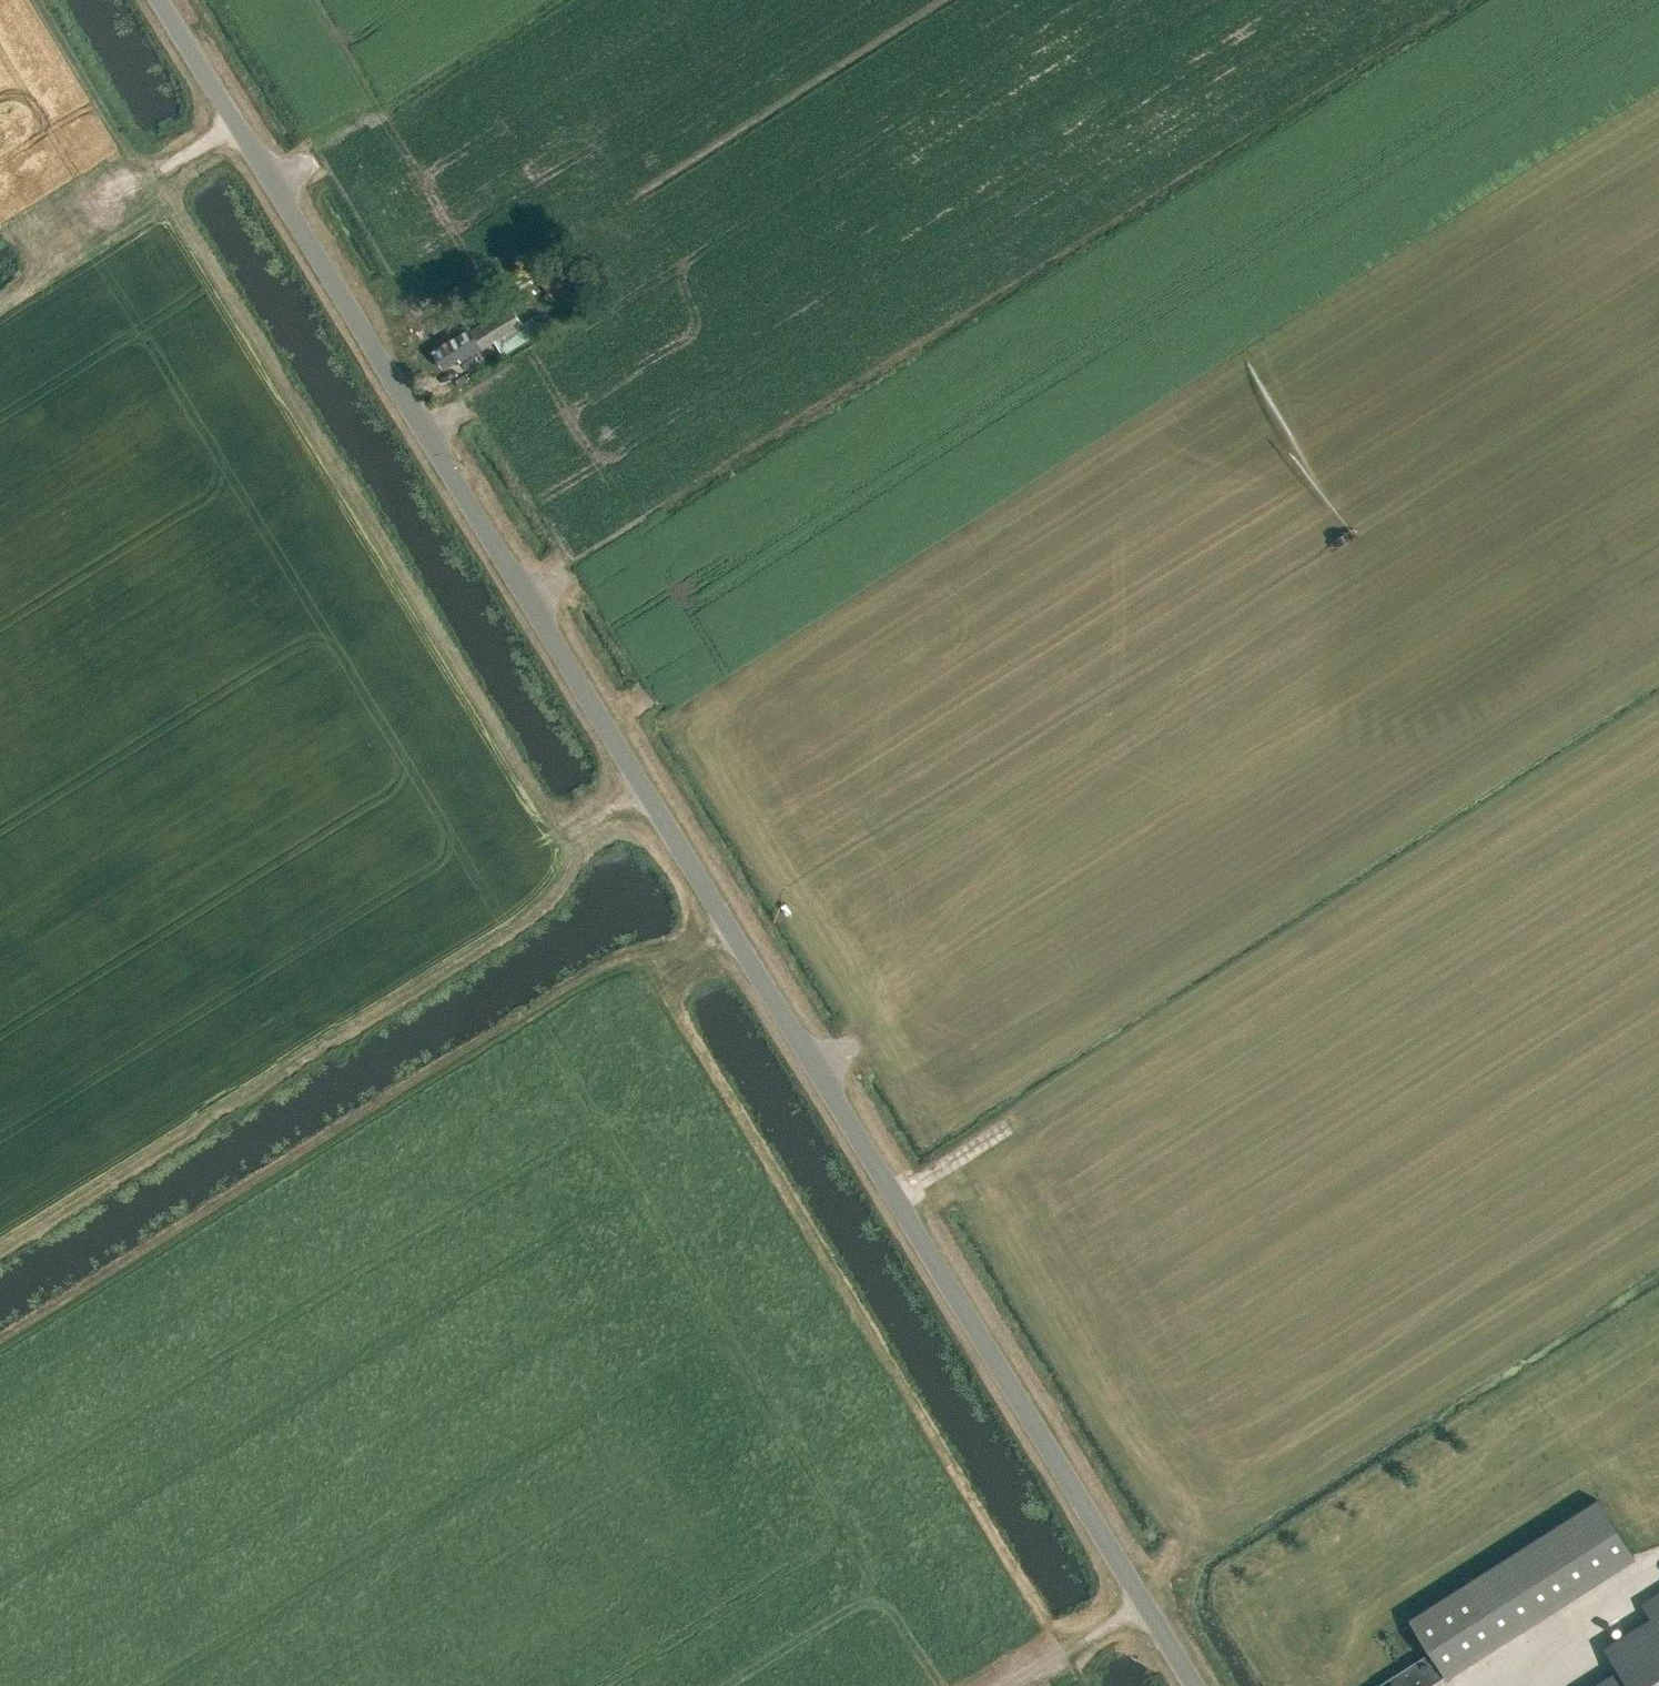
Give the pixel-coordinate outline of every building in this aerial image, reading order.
[(523,323),(512,306),(471,330),(466,322),(453,330),(449,322),(430,333),(438,346),(432,349),(444,368),(460,358),(461,361),(495,340),(523,323)] [(530,318),(523,323),(495,340),(503,354),(539,332),(530,318)] [(1468,1584),(1411,1620),(1431,1652),(1446,1676),(1504,1639),(1468,1584)] [(1594,1685),(1658,1685),(1658,1597),(1644,1607),(1654,1623),(1609,1651),(1620,1669),(1594,1685)] [(1403,1670),(1380,1684),(1382,1685),(1413,1685),(1403,1670)]
